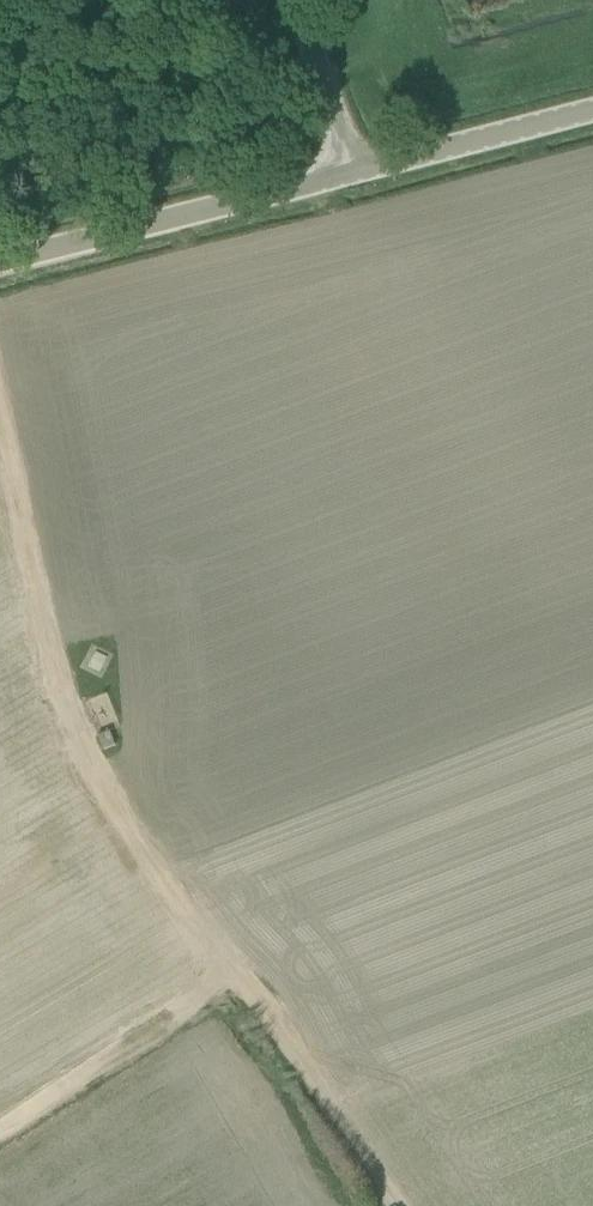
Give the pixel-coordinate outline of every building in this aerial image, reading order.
[(109,732),(98,736),(103,750),(114,746),(109,732)]
